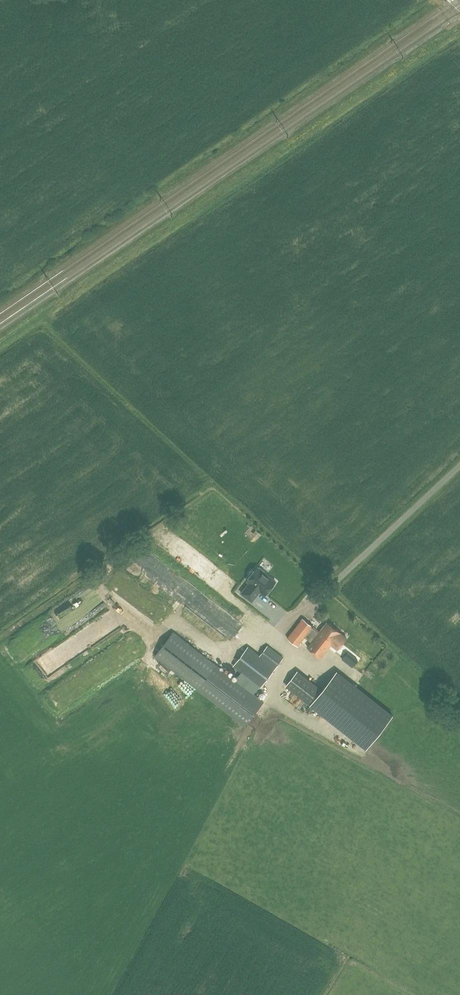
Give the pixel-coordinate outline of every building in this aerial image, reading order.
[(143,549),(136,553),(142,563),(149,559),(143,549)] [(250,584),(242,594),(252,602),(258,595),(256,594),(259,591),(265,596),(276,583),(264,574),(265,572),(260,568),(259,570),(257,568),(254,572),(252,572),(249,575),(249,578),(247,581),(250,584)] [(321,658),(332,644),(338,649),(347,637),(340,633),(327,622),(320,631),(313,626),(303,618),(288,638),(298,646),(305,637),(311,642),(308,647),(321,658)] [(246,725),(264,701),(174,631),(155,656),(246,725)] [(247,647),(232,666),(260,687),(275,669),(283,658),(267,646),(259,656),(247,647)] [(300,671),(288,686),(311,704),(366,748),(392,716),(393,715),(370,696),(337,671),(323,689),(300,671)]
